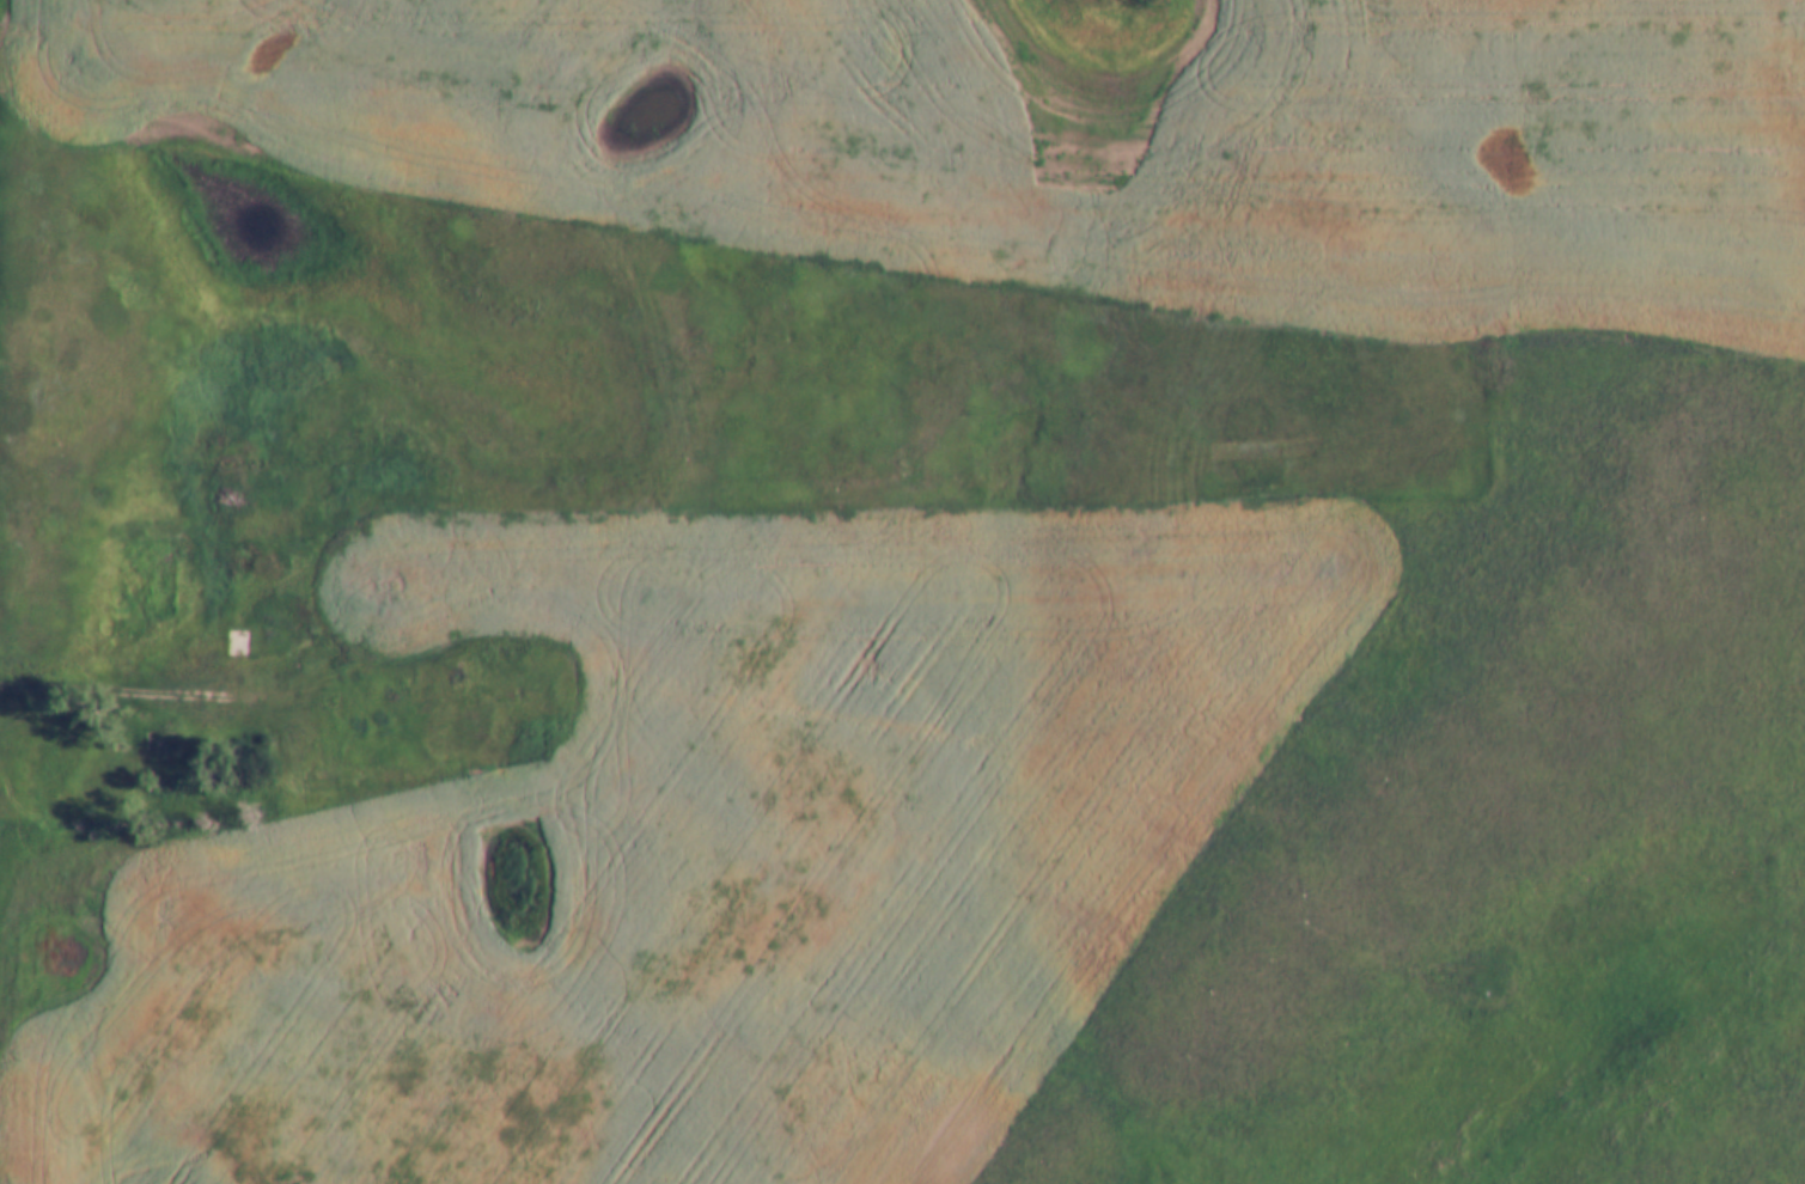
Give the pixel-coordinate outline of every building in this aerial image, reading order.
[(232,656),(248,656),(248,636),(232,636),(232,656)]
